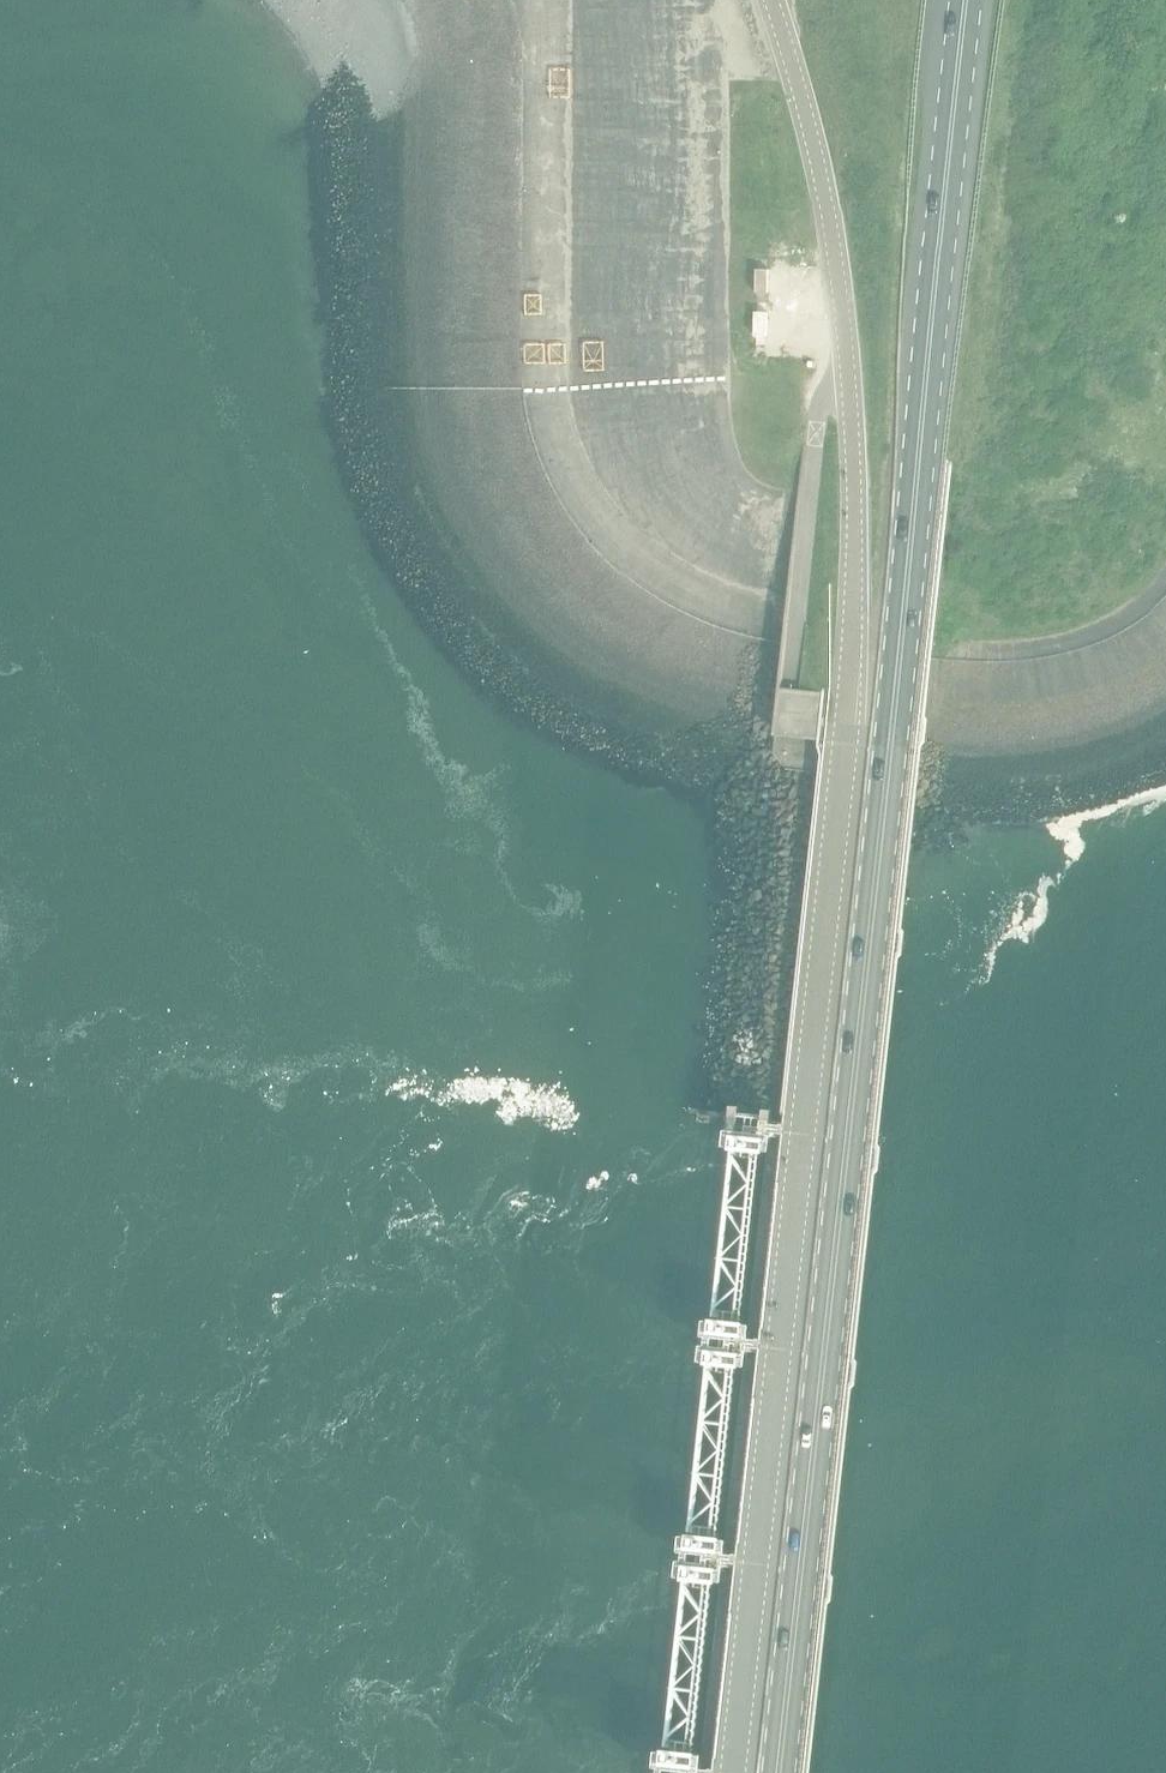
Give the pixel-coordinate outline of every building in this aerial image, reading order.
[(768,270),(753,269),(753,293),(767,293),(768,270)] [(767,313),(753,313),(752,336),(766,336),(767,313)] [(768,1115),(727,1112),(723,1117),(720,1144),(727,1145),(727,1148),(753,1150),(760,1151),(761,1148),(767,1149),(770,1122),(767,1122),(768,1115)] [(734,1318),(708,1316),(708,1318),(701,1317),(697,1358),(704,1359),(703,1361),(729,1364),(737,1365),(737,1363),(744,1363),(748,1322),(742,1321),(742,1319),(734,1318)] [(711,1533),(685,1530),(685,1532),(678,1532),(674,1573),(680,1573),(680,1576),(706,1579),(713,1580),(714,1577),(721,1578),(725,1537),(718,1536),(719,1534),(711,1533)] [(661,1745),(661,1747),(654,1746),(652,1772),(699,1772),(701,1751),(695,1751),(695,1748),(687,1748),(661,1745)]
